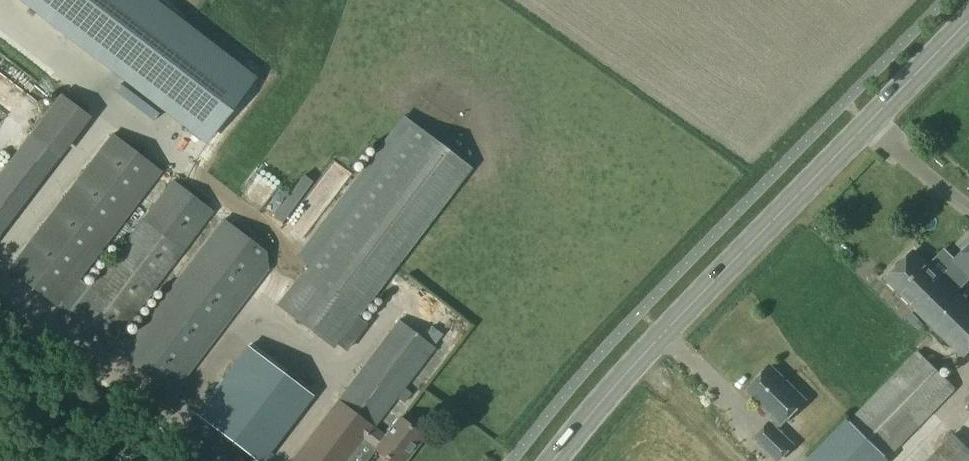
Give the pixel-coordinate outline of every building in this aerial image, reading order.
[(204,139),(246,80),(139,0),(45,0),(33,16),(204,139)] [(17,120),(31,100),(0,78),(0,109),(17,120)] [(0,171),(0,238),(60,157),(56,154),(86,115),(59,95),(30,133),(0,171)] [(403,117),(295,256),(308,266),(300,276),(296,273),(274,301),(332,346),(469,169),(403,117)] [(78,279),(160,172),(111,135),(8,269),(109,346),(212,212),(171,181),(90,288),(78,279)] [(272,186),(260,207),(301,232),(336,176),(345,182),(350,174),(322,157),(306,182),(295,175),(284,193),(272,186)] [(267,270),(265,253),(222,220),(120,354),(171,394),(267,270)] [(945,281),(915,252),(888,279),(918,309),(916,311),(964,358),(968,353),(968,303),(957,291),(968,279),(968,257),(945,281)] [(400,417),(386,436),(374,427),(435,346),(433,345),(423,338),(398,320),(351,381),(331,408),(290,460),(349,460),(364,441),(376,449),(375,450),(390,460),(404,460),(423,435),(400,417)] [(433,345),(441,334),(431,327),(423,338),(433,345)] [(258,460),(261,460),(312,395),(250,347),(198,414),(258,460)] [(918,351),(810,460),(889,460),(957,390),(918,351)] [(776,460),(777,460),(793,445),(776,429),(804,400),(770,366),(750,387),(758,396),(755,399),(775,419),(771,423),(770,422),(754,439),(776,460)] [(938,428),(908,460),(968,460),(968,455),(938,428)]
